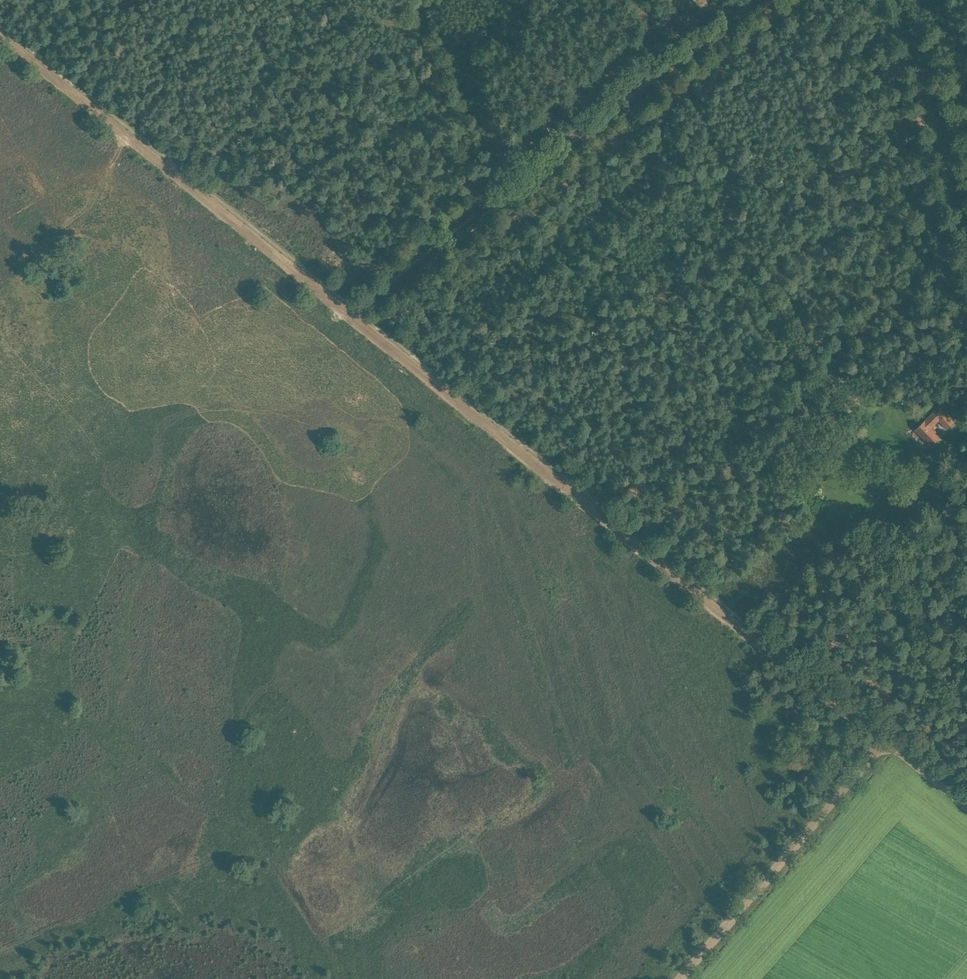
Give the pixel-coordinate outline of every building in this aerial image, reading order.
[(915,428),(931,445),(940,436),(931,426),(933,424),(932,423),(941,414),(942,416),(941,417),(946,423),(944,425),(948,428),(954,422),(939,406),(915,428)] [(948,481),(957,491),(964,485),(955,475),(948,481)]
